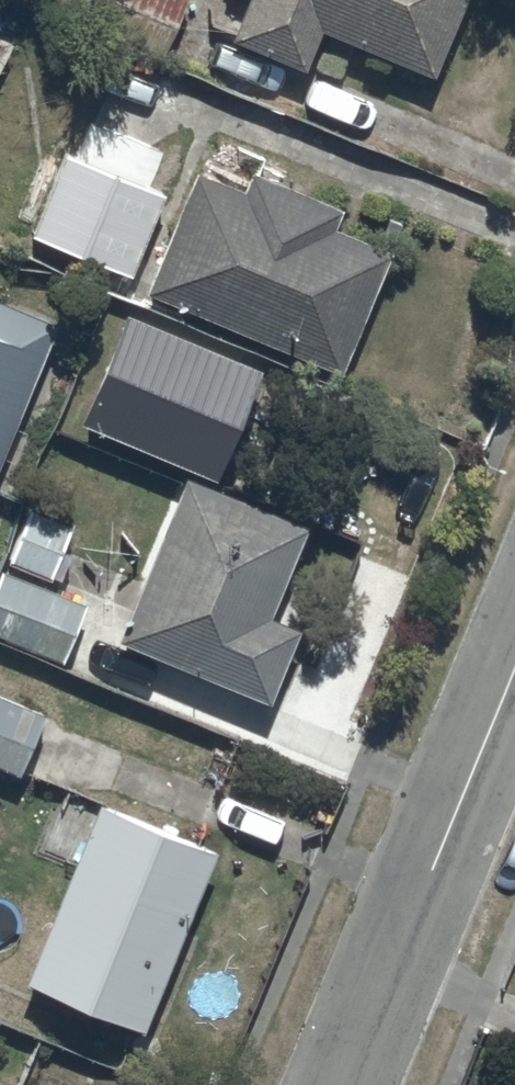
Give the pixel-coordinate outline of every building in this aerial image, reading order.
[(83,4),(160,42),(180,0),(85,0),(83,4)] [(229,32),(303,62),(318,23),(429,68),(456,0),(242,0),(229,32)] [(193,165),(147,283),(337,365),(384,247),(326,223),(334,202),(248,167),(241,184),(193,165)] [(140,205),(61,170),(28,243),(108,278),(140,205)] [(0,293),(0,449),(55,314),(0,293)] [(184,468),(116,631),(262,695),(294,623),(265,611),(305,520),(184,468)] [(3,565),(0,573),(0,628),(61,654),(84,598),(3,565)] [(0,685),(0,759),(21,767),(46,704),(0,685)] [(139,1022),(211,844),(99,794),(92,811),(64,799),(44,849),(71,860),(24,975),(139,1022)] [(0,1070),(0,1084),(38,1084),(0,1070)]
